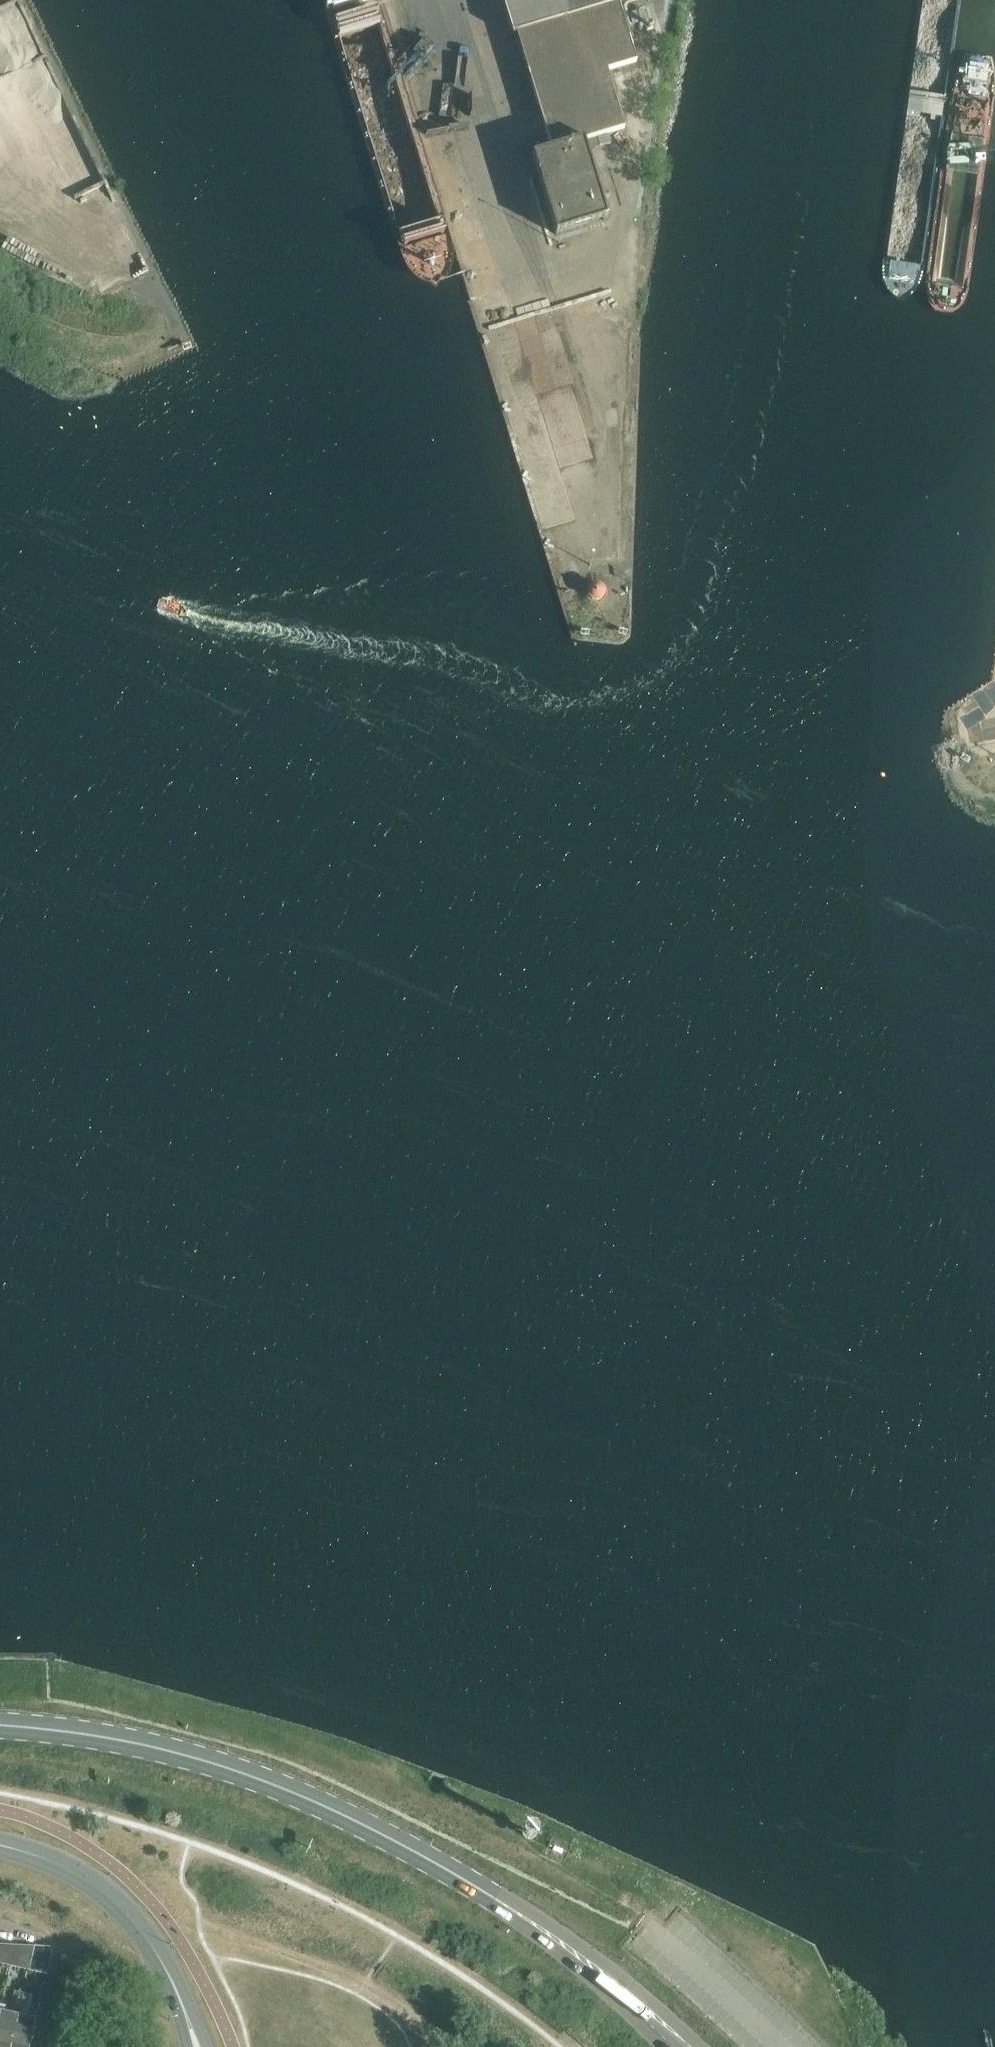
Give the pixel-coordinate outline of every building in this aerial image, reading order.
[(505,17),(508,27),(511,36),(515,35),(619,4),(631,0),(500,0),(505,17)] [(619,4),(515,35),(523,59),(529,80),(533,93),(607,71),(636,62),(631,42),(627,30),(623,18),(621,12),(619,4)] [(607,71),(533,93),(537,105),(542,125),(550,150),(583,140),(583,141),(596,137),(624,128),(615,98),(607,71)] [(550,150),(531,155),(555,234),(606,219),(606,218),(586,150),(583,141),(583,140),(550,150)] [(604,593),(604,592),(604,590),(603,589),(603,587),(602,586),(600,585),(599,584),(597,584),(596,584),(594,584),(593,584),(592,585),(590,586),(589,587),(589,589),(588,590),(588,592),(588,593),(589,595),(589,596),(590,597),(592,598),(593,599),(594,599),(596,600),(597,599),(599,599),(600,598),(602,597),(603,596),(603,595),(604,593)] [(11,1966),(16,1944),(0,1943),(0,1963),(11,1966)] [(34,1945),(16,1944),(11,1966),(28,1970),(34,1945)] [(53,1946),(34,1945),(28,1970),(46,1974),(53,1946)] [(23,1993),(14,1991),(9,2012),(1,2010),(0,2012),(0,2046),(11,2046),(23,1993)] [(36,2018),(27,2016),(32,1996),(23,1993),(11,2046),(29,2046),(36,2018)]
